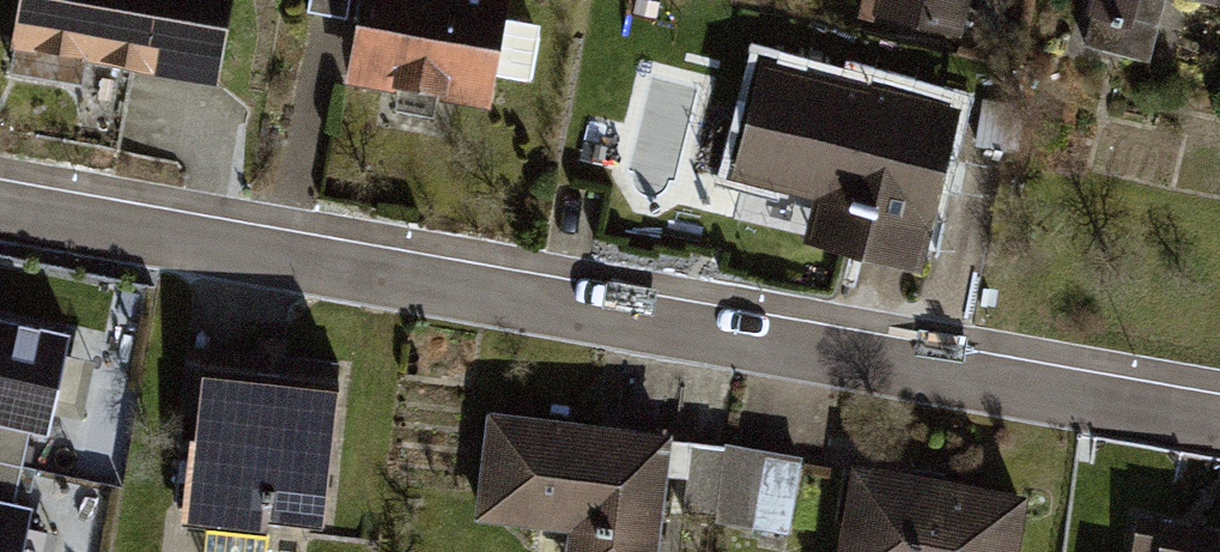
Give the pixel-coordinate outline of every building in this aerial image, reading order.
[(174,97),(192,0),(0,0),(0,66),(174,97)] [(314,96),(454,120),(475,0),(330,0),(314,96)] [(978,25),(977,0),(897,0),(898,29),(978,25)] [(1063,26),(1186,60),(1203,0),(1071,0),(1063,26)] [(543,72),(547,17),(514,15),(511,70),(543,72)] [(916,136),(734,89),(707,193),(889,240),(916,136)] [(0,318),(0,421),(53,433),(75,334),(0,318)] [(325,394),(178,380),(165,519),(312,532),(325,394)] [(471,413),(456,496),(540,510),(533,551),(637,551),(655,444),(471,413)] [(709,437),(700,518),(803,528),(812,447),(709,437)] [(818,476),(807,551),(1002,551),(1009,502),(818,476)] [(0,501),(0,551),(31,551),(40,510),(0,501)] [(1125,541),(1123,551),(1172,551),(1125,541)]
